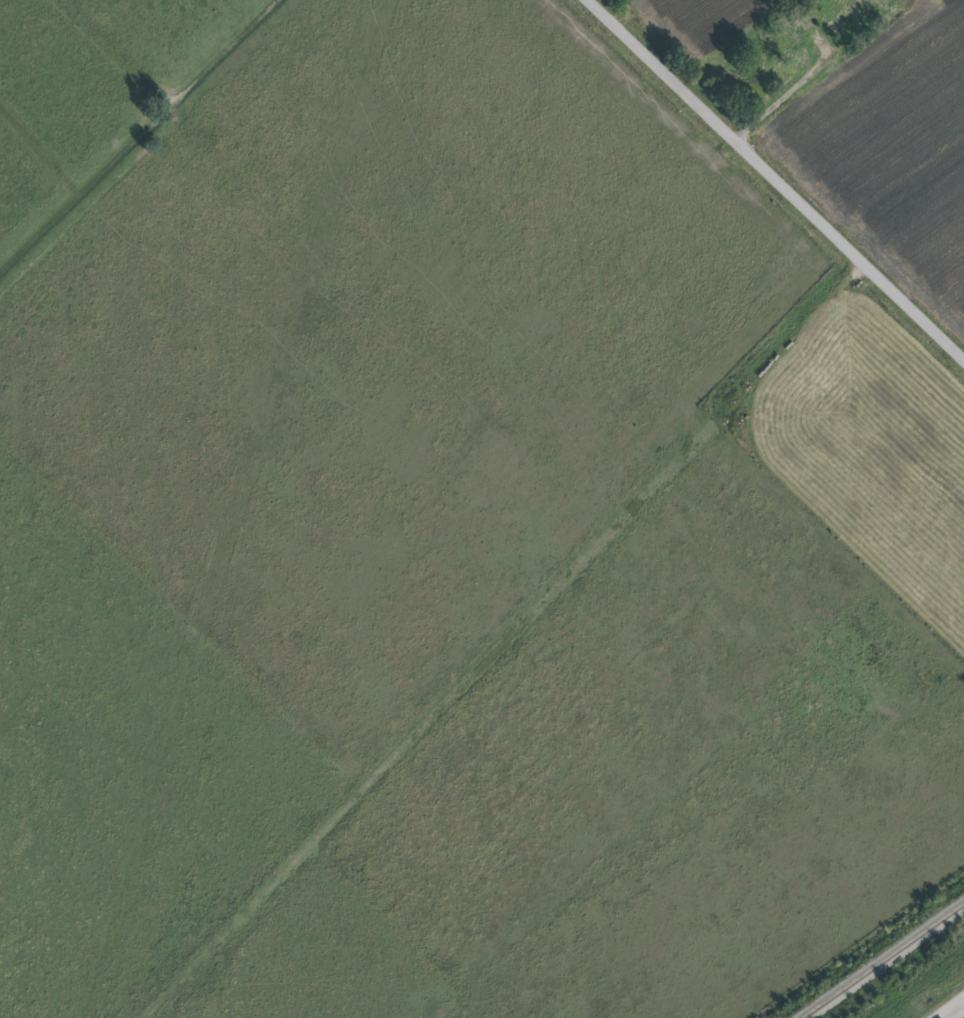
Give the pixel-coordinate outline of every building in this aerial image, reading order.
[(883,20),(896,7),(890,0),(887,0),(874,11),(883,20)]
